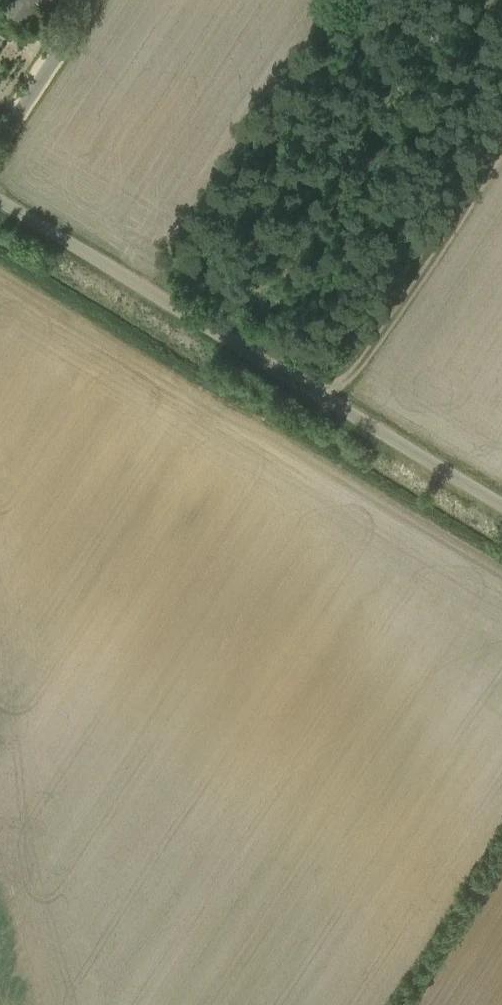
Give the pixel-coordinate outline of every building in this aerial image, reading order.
[(5,11),(18,19),(31,0),(12,0),(5,11)]
